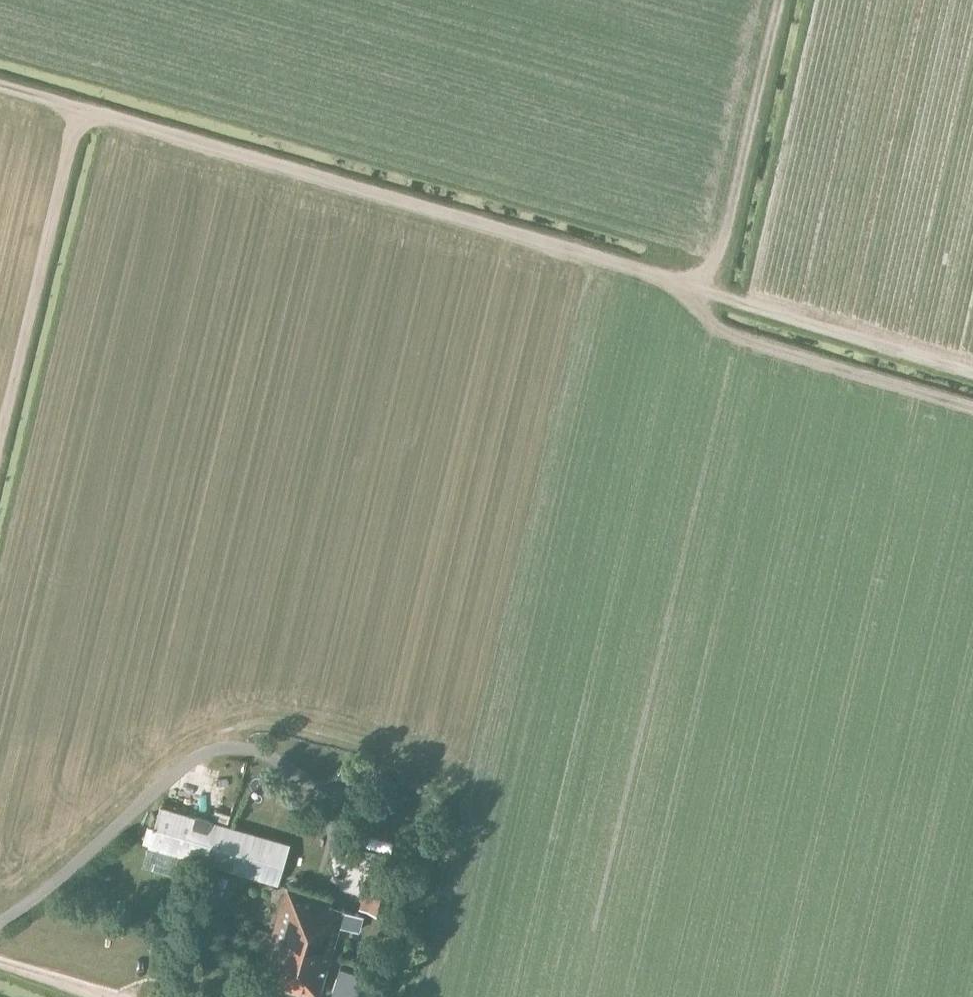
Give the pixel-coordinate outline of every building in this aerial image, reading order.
[(161,808),(142,868),(176,878),(184,857),(223,868),(279,884),(285,864),(292,844),(228,826),(213,821),(213,822),(197,818),(161,808)] [(213,872),(207,894),(206,896),(230,902),(236,879),(213,872)] [(369,909),(387,914),(397,877),(378,873),(369,909)] [(259,980),(314,996),(321,996),(335,952),(332,951),(340,925),(361,932),(365,918),(346,912),(347,909),(333,904),(334,901),(288,887),(259,980)] [(341,969),(334,996),(363,996),(368,977),(341,969)]
